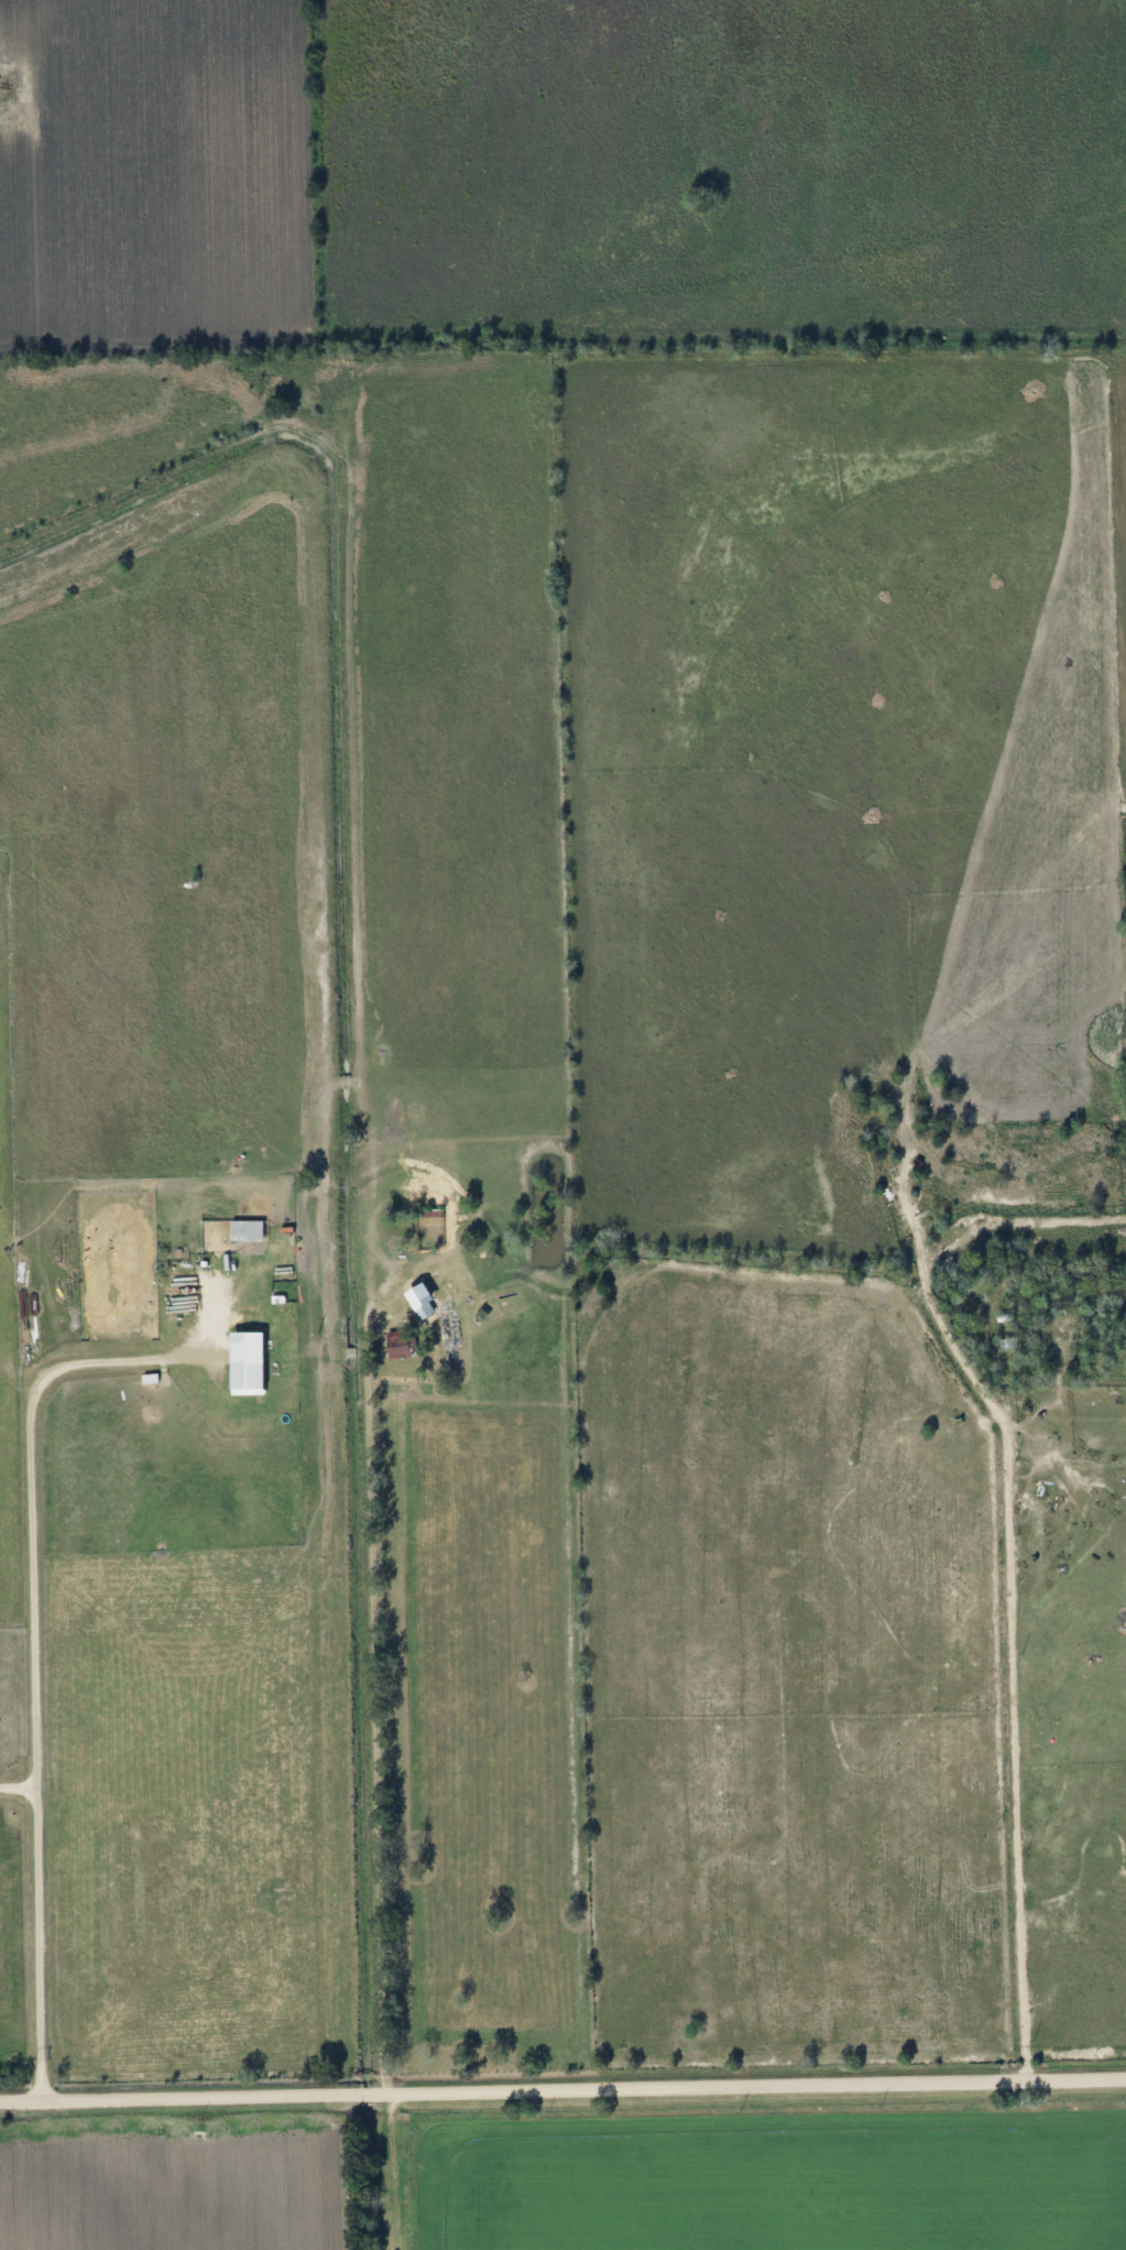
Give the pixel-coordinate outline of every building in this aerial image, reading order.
[(381,1359),(404,1359),(404,1333),(381,1333),(381,1359)]
